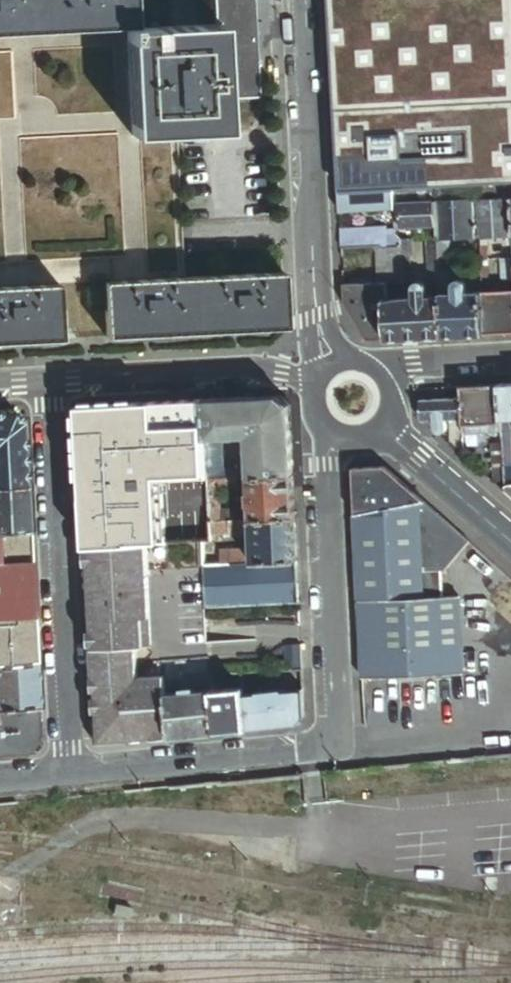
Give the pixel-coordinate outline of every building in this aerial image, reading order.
[(131,0),(0,0),(0,36),(125,29),(132,28),(131,0)] [(214,27),(219,27),(223,101),(259,99),(254,0),(213,0),(214,27)] [(342,185),(510,174),(510,0),(336,0),(342,185)] [(219,27),(214,27),(132,31),(125,32),(131,139),(177,136),(220,134),(218,101),(223,101),(219,27)] [(395,210),(394,190),(384,191),(355,192),(340,193),(341,213),(395,210)] [(416,205),(432,204),(431,194),(416,195),(416,205)] [(438,228),(439,240),(475,238),(474,202),(462,202),(462,197),(446,198),(446,203),(437,204),(438,228)] [(510,237),(510,199),(478,201),(480,239),(510,237)] [(403,231),(438,228),(437,204),(432,204),(416,205),(401,205),(403,231)] [(343,249),(383,248),(382,237),(382,229),(342,230),(343,249)] [(404,248),(403,242),(397,236),(382,237),(383,248),(383,249),(404,248)] [(433,294),(441,293),(439,249),(439,240),(427,241),(429,285),(433,294)] [(414,257),(413,241),(403,242),(404,248),(404,257),(410,257),(414,257)] [(404,257),(404,248),(383,249),(377,249),(378,284),(388,283),(388,280),(405,280),(404,257)] [(443,338),(483,335),(481,294),(465,295),(465,288),(464,287),(464,286),(463,285),(462,285),(461,284),(460,284),(459,284),(458,284),(457,284),(457,285),(456,286),(455,286),(454,287),(454,288),(454,289),(454,295),(449,296),(447,249),(439,249),(441,293),(441,297),(443,338)] [(501,261),(502,283),(510,283),(510,261),(501,261)] [(287,329),(283,272),(185,278),(104,283),(107,339),(132,337),(132,332),(246,326),(247,331),(287,329)] [(388,283),(389,300),(406,299),(406,294),(405,280),(388,280),(388,283)] [(367,342),(387,341),(386,301),(389,300),(388,283),(378,284),(345,284),(346,304),(367,342)] [(443,338),(441,297),(429,298),(428,287),(428,286),(427,286),(427,285),(426,285),(425,284),(424,284),(423,284),(422,284),(421,284),(420,285),(419,286),(419,287),(418,287),(419,299),(406,299),(389,300),(386,301),(387,341),(443,338)] [(59,285),(0,288),(0,339),(30,338),(31,343),(62,341),(59,285)] [(481,294),(483,335),(510,334),(510,293),(481,294)] [(499,386),(502,420),(510,419),(510,385),(499,386)] [(502,420),(499,386),(460,388),(461,400),(462,420),(462,424),(502,423),(502,420)] [(206,442),(202,397),(76,403),(81,506),(82,524),(83,547),(130,545),(129,521),(128,500),(126,477),(126,459),(134,459),(206,455),(206,442)] [(279,397),(202,397),(206,442),(216,442),(220,441),(220,444),(224,444),(232,444),(232,441),(247,440),(248,453),(245,454),(245,461),(248,462),(249,472),(250,479),(294,477),(290,407),(279,397)] [(453,420),(462,420),(461,400),(421,402),(423,422),(425,422),(435,421),(436,428),(442,434),(443,434),(444,434),(445,434),(446,434),(447,433),(448,433),(448,432),(449,431),(449,430),(448,420),(453,420)] [(0,412),(0,487),(23,486),(19,418),(11,411),(0,412)] [(510,489),(510,419),(502,420),(502,423),(503,434),(504,446),(508,490),(510,489)] [(454,441),(463,440),(463,436),(462,424),(462,420),(453,420),(454,441)] [(463,436),(503,434),(502,423),(462,424),(463,436)] [(220,441),(216,442),(217,454),(206,455),(206,459),(207,466),(214,465),(222,472),(222,479),(236,479),(236,469),(225,470),(224,444),(220,444),(220,441)] [(506,492),(508,490),(504,446),(492,447),(495,482),(506,492)] [(236,479),(250,479),(249,472),(244,469),(236,469),(236,479)] [(356,517),(426,502),(387,469),(354,470),(356,517)] [(296,520),(294,477),(250,479),(251,493),(249,493),(250,506),(252,506),(251,519),(251,522),(296,520)] [(222,523),(222,508),(221,492),(237,490),(236,479),(207,480),(209,517),(210,523),(222,523)] [(23,486),(0,487),(0,533),(26,532),(23,486)] [(471,542),(426,502),(356,517),(361,602),(361,603),(426,600),(425,572),(447,571),(471,542)] [(209,503),(200,504),(201,518),(209,517),(209,503)] [(222,508),(222,523),(229,522),(229,521),(234,520),(243,519),(243,507),(222,508)] [(210,523),(209,517),(201,518),(129,521),(130,545),(151,544),(203,541),(211,541),(211,536),(210,523)] [(234,537),(251,536),(251,522),(251,519),(243,519),(234,520),(234,535),(234,537)] [(234,535),(234,520),(229,521),(229,522),(222,523),(210,523),(211,536),(234,535)] [(298,562),(296,520),(251,522),(251,536),(252,554),(253,563),(253,564),(298,562)] [(33,663),(26,532),(0,533),(0,665),(33,663)] [(204,567),(203,541),(151,544),(152,575),(149,575),(153,646),(139,646),(140,679),(166,682),(165,666),(165,663),(179,662),(208,660),(210,659),(208,609),(207,609),(204,567)] [(231,564),(230,553),(213,554),(212,542),(205,542),(206,566),(231,564)] [(152,575),(151,544),(130,545),(83,547),(98,746),(172,738),(168,695),(166,682),(140,679),(139,646),(153,646),(149,575),(152,575)] [(231,564),(253,563),(252,554),(248,550),(230,551),(230,553),(231,564)] [(300,605),(298,562),(253,564),(204,567),(207,609),(208,609),(300,605)] [(425,572),(426,600),(448,599),(447,571),(425,572)] [(464,675),(460,598),(448,599),(426,600),(361,603),(365,680),(464,675)] [(208,660),(179,662),(181,673),(209,671),(208,660)] [(181,673),(179,662),(165,663),(165,666),(167,666),(168,678),(181,677),(181,673)] [(33,663),(0,665),(0,710),(36,707),(33,663)] [(223,688),(222,676),(211,676),(212,691),(213,693),(217,692),(223,688)] [(305,717),(304,691),(287,692),(286,689),(261,691),(259,693),(244,694),(247,730),(298,725),(305,717)] [(184,694),(168,695),(172,738),(217,734),(213,693),(212,691),(197,692),(197,690),(183,691),(184,694)] [(217,692),(213,693),(217,734),(247,730),(244,694),(243,690),(217,692)] [(31,752),(38,745),(36,707),(0,710),(0,756),(31,752)]
